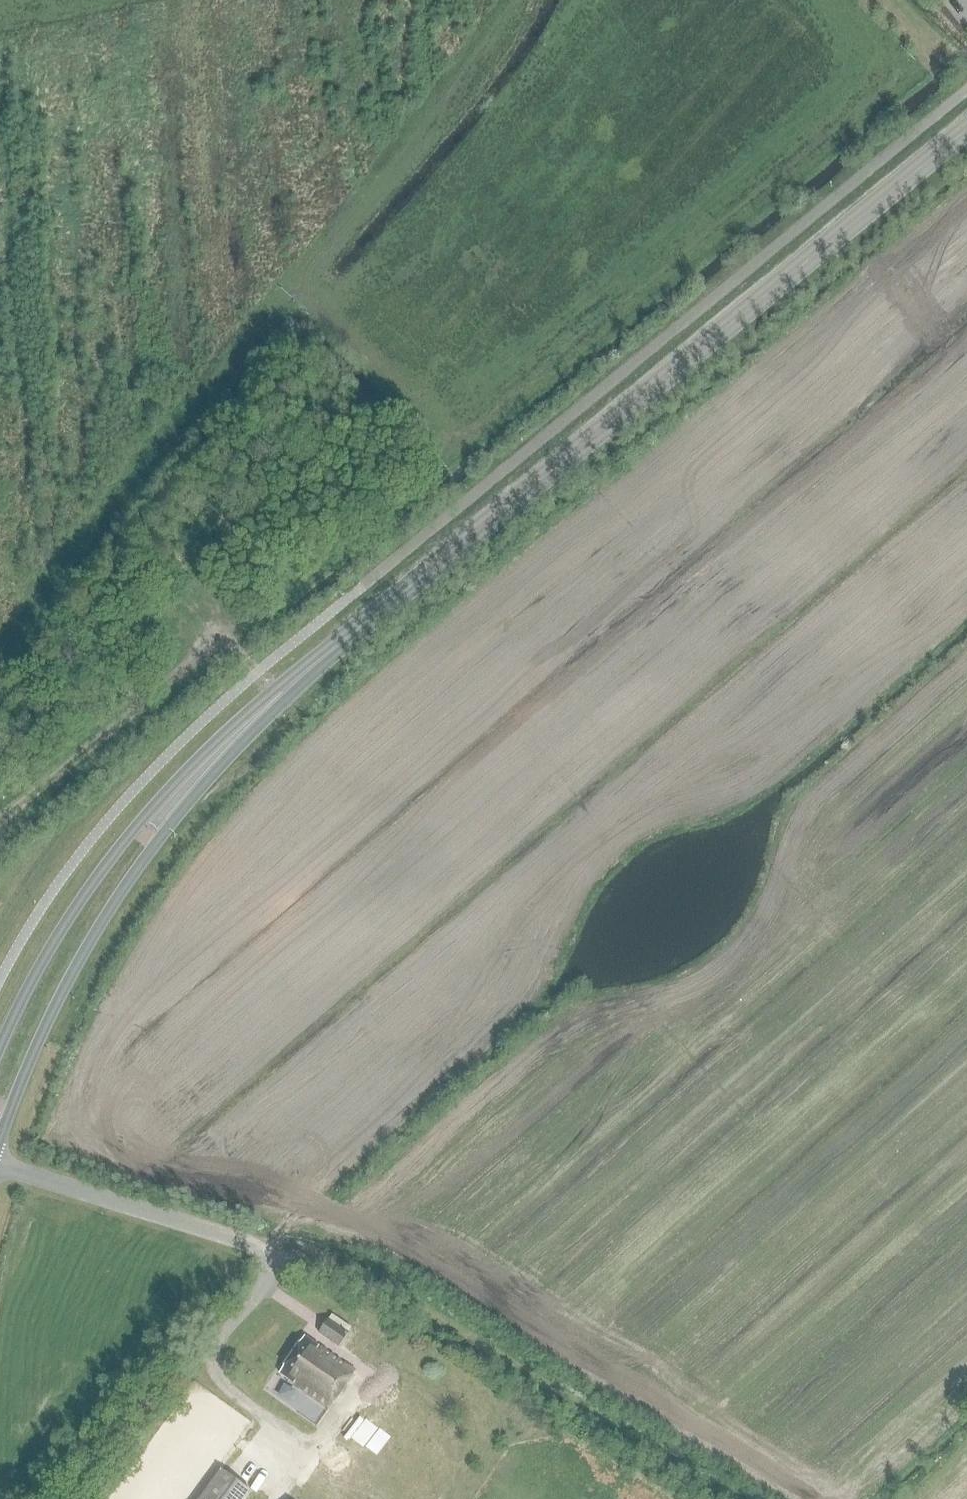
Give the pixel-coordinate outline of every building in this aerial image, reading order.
[(348,1332),(328,1318),(319,1332),(338,1345),(348,1332)] [(279,1373),(330,1407),(354,1371),(304,1336),(279,1373)] [(298,1498),(344,1498),(345,1497),(348,1498),(432,1498),(442,1485),(391,1449),(398,1438),(389,1432),(383,1441),(353,1420),(298,1498)] [(203,1498),(250,1498),(256,1490),(224,1468),(203,1498)]
